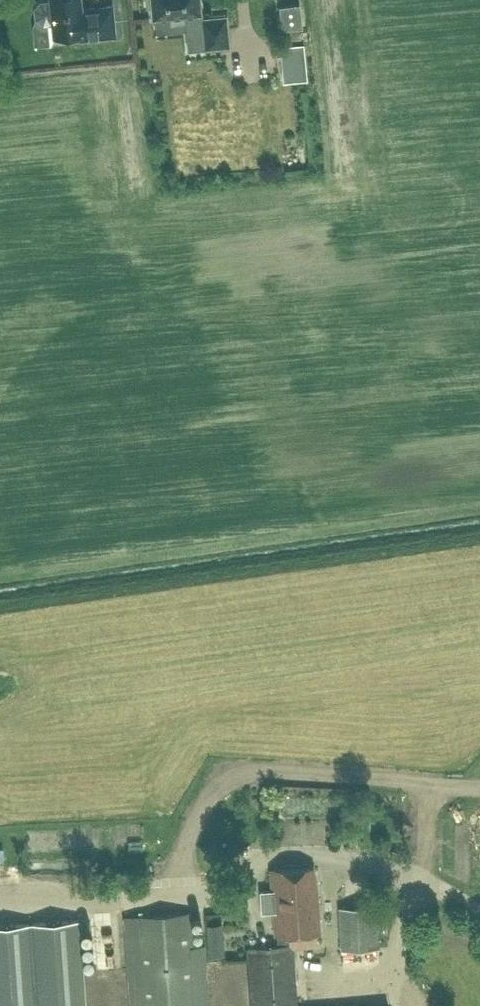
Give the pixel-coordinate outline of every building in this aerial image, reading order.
[(40,0),(34,7),(35,16),(42,22),(51,21),(53,34),(82,31),(82,37),(114,34),(111,4),(81,6),(80,0),(42,0),(40,0)] [(146,5),(151,4),(152,16),(154,16),(169,14),(170,22),(171,30),(186,29),(188,48),(204,46),(201,16),(200,11),(201,11),(200,0),(146,0),(146,5)] [(280,10),(279,0),(256,0),(257,11),(280,10)] [(282,25),(301,23),(299,1),(280,3),(282,25)] [(213,15),(201,16),(204,46),(229,44),(226,13),(225,14),(225,10),(212,11),(213,15)] [(0,41),(0,59),(8,54),(0,41)] [(306,66),(282,68),(283,81),(307,78),(306,66)] [(6,843),(0,845),(0,859),(9,857),(6,843)] [(278,943),(248,945),(251,987),(295,984),(292,948),(292,942),(289,942),(288,932),(316,930),(318,930),(314,881),(312,881),(311,865),(269,868),(271,889),(260,890),(261,910),(272,909),(274,933),(277,933),(278,943)] [(341,947),(378,945),(376,904),(339,906),(341,947)] [(190,910),(134,914),(140,1005),(197,1005),(190,910)] [(78,919),(0,924),(0,1005),(84,1005),(78,919)]
